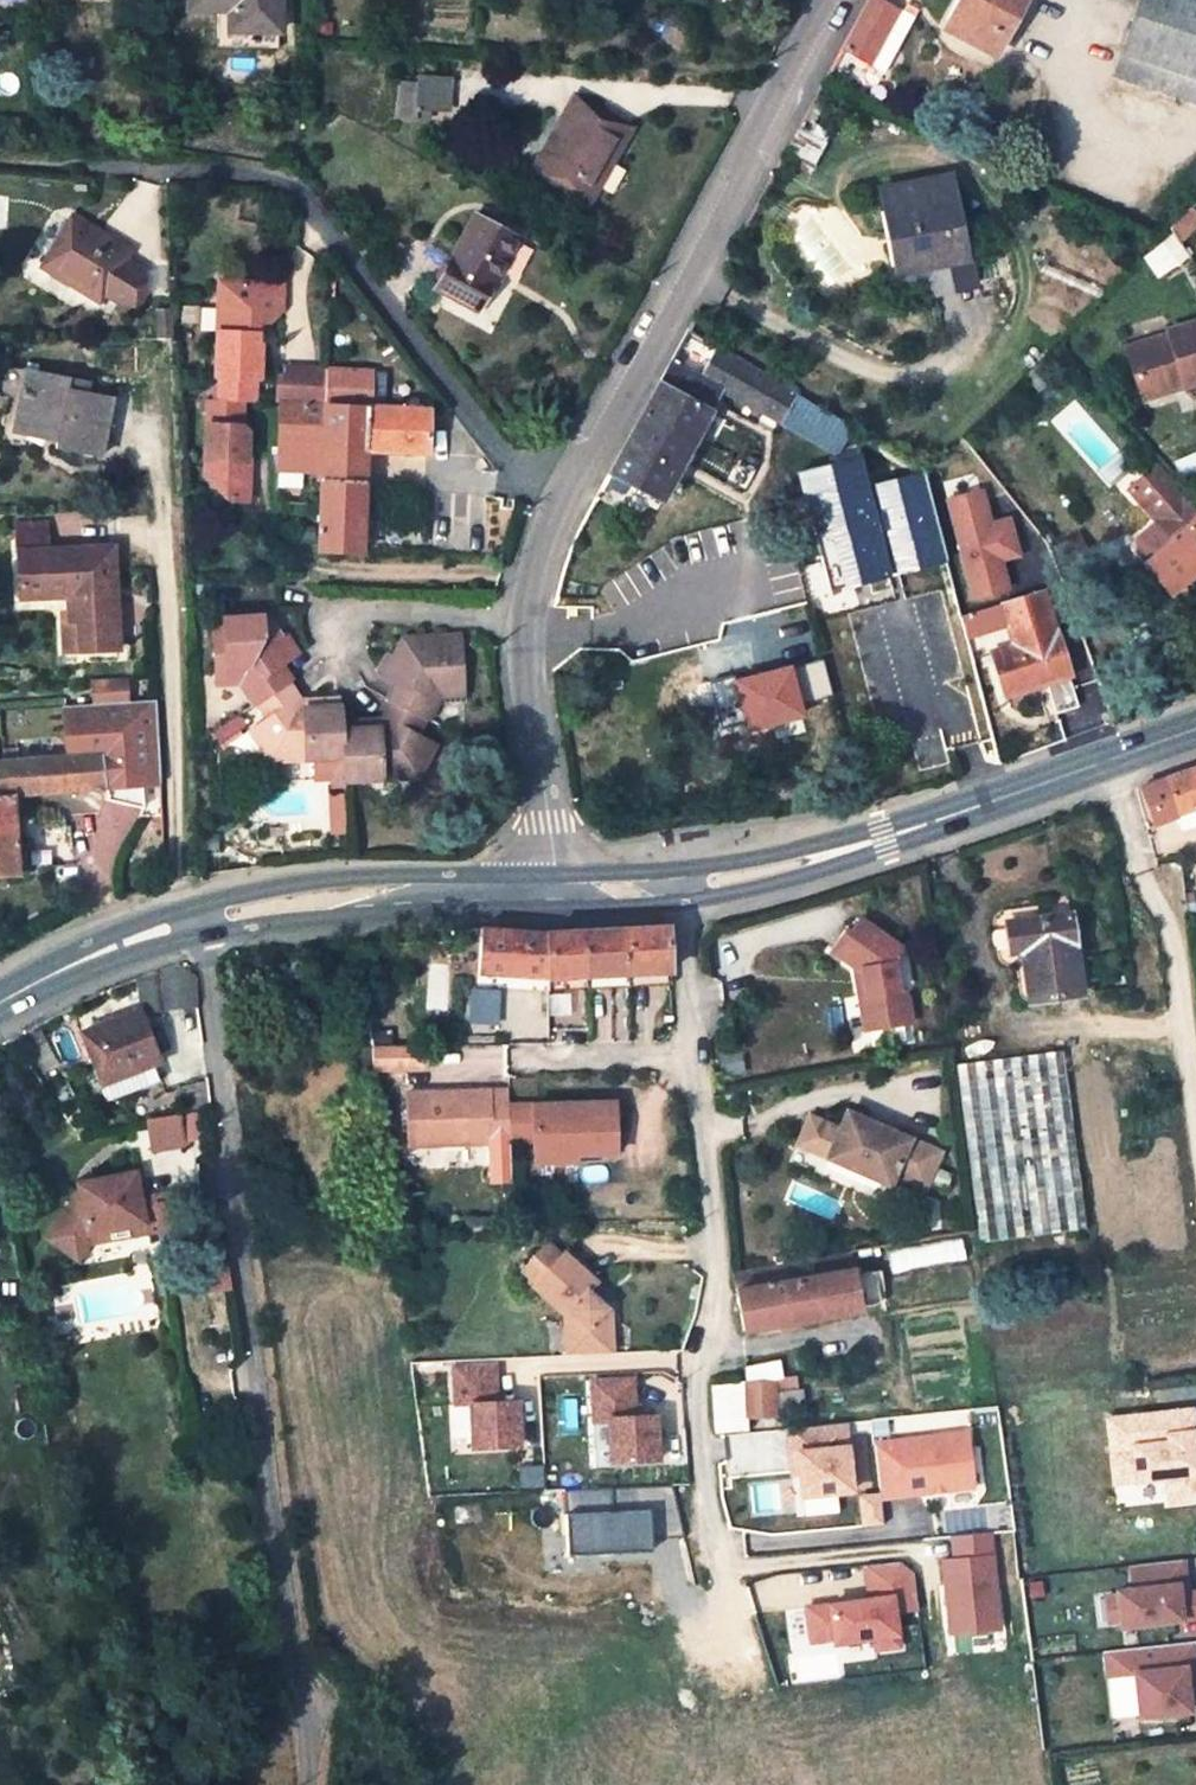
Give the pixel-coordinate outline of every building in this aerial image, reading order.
[(188,11),(229,11),(229,32),(280,32),(281,0),(188,0),(188,11)] [(886,30),(897,9),(882,0),(868,0),(860,15),(886,30)] [(1026,0),(960,0),(944,29),(988,53),(1003,28),(1009,31),(1026,0)] [(1195,105),(1195,0),(1140,0),(1114,78),(1195,105)] [(869,62),(886,30),(860,15),(842,47),(869,62)] [(331,23),(318,22),(318,33),(331,33),(331,23)] [(1003,28),(988,53),(995,57),(1009,31),(1003,28)] [(421,76),(402,75),(402,85),(421,86),(421,76)] [(448,110),(450,78),(421,76),(421,86),(419,108),(426,109),(448,110)] [(419,108),(421,86),(402,85),(400,116),(416,118),(416,115),(425,115),(426,109),(419,108)] [(589,201),(617,149),(590,134),(602,114),(574,98),(534,170),(589,201)] [(628,129),(602,114),(590,134),(617,149),(628,129)] [(808,170),(823,144),(797,130),(783,157),(808,170)] [(881,189),(893,247),(901,245),(908,276),(925,272),(932,271),(963,266),(946,177),(881,189)] [(517,238),(475,215),(475,216),(434,289),(475,313),(494,280),(517,238)] [(124,258),(129,251),(74,217),(42,268),(98,303),(103,295),(134,313),(146,292),(144,270),(124,258)] [(931,302),(974,294),(969,265),(963,266),(932,271),(925,272),(908,276),(901,245),(893,247),(901,289),(910,287),(927,284),(931,302)] [(242,403),(254,403),(255,380),(258,380),(259,347),(256,347),(257,322),(269,323),(280,312),(281,285),(217,284),(217,311),(227,311),(226,335),(216,334),(214,379),(219,379),(219,402),(242,403)] [(797,290),(789,304),(799,309),(807,296),(797,290)] [(170,315),(160,315),(161,331),(170,331),(170,315)] [(1168,335),(1127,348),(1139,391),(1181,379),(1183,387),(1195,384),(1195,321),(1185,324),(1187,329),(1168,335)] [(1185,324),(1167,330),(1168,335),(1187,329),(1185,324)] [(689,329),(608,473),(659,500),(721,391),(778,423),(794,394),(689,329)] [(277,381),(276,404),(281,404),(323,406),(325,370),(284,369),(283,381),(277,381)] [(323,406),(369,407),(370,371),(325,370),(323,406)] [(32,371),(28,391),(40,393),(44,373),(32,371)] [(88,382),(44,373),(40,393),(28,391),(21,422),(60,430),(58,441),(56,450),(100,459),(100,458),(111,398),(86,393),(88,382)] [(1141,399),(1183,387),(1181,379),(1139,391),(1141,399)] [(851,429),(794,394),(778,423),(835,455),(851,429)] [(208,402),(205,461),(217,462),(216,476),(216,487),(229,502),(248,502),(250,462),(247,462),(248,433),(241,427),(242,403),(219,402),(208,402)] [(320,469),(323,406),(281,404),(278,467),(320,469)] [(320,469),(317,550),(363,552),(366,452),(429,454),(429,408),(369,407),(323,406),(320,469)] [(60,430),(21,422),(19,433),(58,441),(60,430)] [(903,478),(900,466),(883,470),(886,482),(864,488),(861,476),(856,457),(798,472),(829,589),(947,560),(925,475),(922,473),(903,478)] [(217,462),(205,461),(205,475),(216,476),(217,462)] [(883,470),(861,476),(864,488),(886,482),(883,470)] [(1137,496),(1156,519),(1159,516),(1162,514),(1180,497),(1181,497),(1183,495),(1165,474),(1137,496)] [(982,489),(949,499),(974,598),(1007,588),(1000,559),(1018,554),(1009,519),(991,524),(982,489)] [(1183,495),(1181,497),(1180,497),(1162,514),(1159,516),(1156,519),(1172,538),(1143,564),(1142,564),(1169,594),(1170,594),(1195,571),(1195,511),(1183,495)] [(16,536),(17,556),(47,555),(46,535),(16,536)] [(17,556),(20,604),(68,601),(69,618),(69,626),(78,626),(80,656),(119,654),(115,577),(113,551),(47,555),(17,556)] [(1068,675),(1043,592),(1001,605),(1012,640),(1018,638),(1019,644),(1014,646),(992,652),(1005,695),(1068,675)] [(63,619),(65,657),(80,656),(78,626),(69,626),(69,618),(63,619)] [(273,623),(213,627),(217,676),(235,675),(244,674),(251,685),(244,689),(255,704),(269,694),(284,684),(275,670),(282,665),(299,654),(286,635),(282,638),(273,623)] [(460,637),(401,640),(393,657),(389,654),(378,674),(394,683),(404,688),(396,704),(426,719),(428,720),(437,702),(429,699),(433,690),(434,690),(462,688),(460,637)] [(292,680),(282,665),(275,670),(284,684),(287,683),(288,682),(289,681),(292,680)] [(251,685),(244,674),(235,675),(241,684),(242,686),(243,687),(243,688),(244,688),(244,689),(251,685)] [(235,675),(217,676),(217,686),(241,684),(235,675)] [(276,758),(334,756),(337,756),(336,734),(324,735),(323,708),(298,710),(294,703),(300,699),(288,682),(287,683),(284,684),(269,694),(255,704),(256,706),(258,704),(268,719),(262,724),(273,739),(267,744),(276,758)] [(394,683),(386,698),(391,701),(396,704),(404,688),(394,683)] [(96,708),(128,706),(127,685),(108,686),(109,698),(95,699),(96,708)] [(108,686),(94,686),(95,699),(109,698),(108,686)] [(440,697),(463,696),(462,688),(434,690),(440,697)] [(440,697),(434,690),(433,690),(429,699),(437,702),(440,697)] [(298,710),(323,708),(340,707),(340,697),(338,697),(300,699),(294,703),(298,710)] [(415,754),(422,739),(417,736),(426,719),(396,704),(391,701),(383,719),(388,723),(385,728),(361,729),(362,755),(350,755),(351,781),(412,779),(422,759),(415,754)] [(18,875),(13,796),(107,790),(143,788),(162,787),(157,704),(128,706),(96,708),(98,738),(100,754),(20,761),(19,750),(4,751),(4,763),(0,763),(0,876),(18,875)] [(323,708),(324,735),(336,734),(335,731),(341,730),(341,721),(340,707),(323,708)] [(48,743),(98,738),(96,708),(45,712),(48,743)] [(383,719),(341,721),(341,730),(361,729),(385,728),(388,723),(383,719)] [(250,732),(261,748),(264,746),(267,744),(273,739),(262,724),(250,732)] [(362,755),(361,729),(341,730),(341,756),(350,755),(362,755)] [(427,761),(436,746),(422,739),(415,754),(422,759),(427,761)] [(261,748),(269,759),(276,758),(267,744),(264,746),(261,748)] [(419,778),(427,761),(422,759),(412,779),(419,778)] [(1140,786),(1154,824),(1177,816),(1181,829),(1195,824),(1195,767),(1140,786)] [(145,812),(143,788),(107,790),(108,803),(145,812)] [(333,795),(331,835),(347,836),(348,795),(333,795)] [(1080,994),(1070,913),(1007,920),(1010,955),(1022,953),(1028,1001),(1054,998),(1080,994)] [(864,1032),(910,1024),(906,999),(895,990),(890,961),(899,948),(855,920),(846,934),(842,932),(828,954),(853,969),(855,971),(860,970),(865,997),(858,998),(864,1032)] [(622,926),(624,972),(669,970),(667,924),(622,926)] [(624,972),(622,926),(583,928),(584,974),(585,987),(624,986),(624,972)] [(545,930),(481,928),(480,940),(478,971),(546,976),(545,930)] [(545,930),(546,976),(547,988),(585,987),(584,974),(583,928),(545,930)] [(855,971),(853,969),(858,998),(865,997),(860,970),(855,971)] [(624,986),(671,984),(669,970),(624,972),(624,986)] [(471,1020),(500,1022),(502,989),(474,987),(471,1020)] [(138,1009),(80,1032),(107,1100),(157,1080),(151,1064),(159,1060),(138,1009)] [(367,1045),(370,1069),(423,1068),(423,1045),(367,1045)] [(958,1063),(982,1242),(1084,1228),(1061,1051),(958,1063)] [(185,1112),(211,1106),(207,1082),(182,1089),(183,1095),(185,1112)] [(509,1089),(453,1090),(453,1096),(489,1094),(490,1100),(509,1100),(509,1089)] [(408,1145),(510,1142),(510,1139),(509,1105),(509,1100),(490,1100),(489,1094),(453,1096),(453,1090),(407,1092),(408,1145)] [(613,1103),(509,1105),(510,1139),(535,1138),(535,1147),(564,1147),(564,1160),(601,1160),(601,1154),(616,1154),(613,1103)] [(940,1151),(847,1111),(839,1129),(809,1116),(797,1145),(827,1158),(890,1185),(894,1174),(925,1187),(940,1151)] [(149,1119),(153,1151),(186,1147),(182,1115),(149,1119)] [(535,1161),(564,1160),(564,1147),(535,1147),(535,1161)] [(91,1188),(81,1190),(52,1239),(79,1258),(91,1241),(116,1237),(114,1227),(147,1221),(138,1171),(89,1179),(91,1188)] [(79,1181),(81,1190),(91,1188),(89,1179),(79,1181)] [(157,1203),(162,1241),(183,1239),(178,1201),(157,1203)] [(114,1227),(116,1237),(148,1231),(147,1221),(114,1227)] [(849,1250),(858,1297),(867,1296),(862,1269),(859,1249),(849,1250)] [(849,1250),(732,1271),(744,1329),(869,1305),(868,1301),(867,1296),(858,1297),(849,1250)] [(532,1286),(561,1315),(563,1333),(574,1333),(576,1356),(609,1354),(607,1308),(600,1308),(588,1293),(595,1285),(565,1254),(532,1286)] [(888,1265),(862,1269),(867,1296),(868,1301),(894,1297),(888,1265)] [(563,1333),(564,1356),(576,1356),(574,1333),(563,1333)] [(474,1445),(527,1445),(527,1394),(500,1394),(500,1361),(454,1361),(454,1403),(474,1402),(474,1445)] [(747,1382),(774,1383),(781,1381),(778,1361),(746,1367),(747,1382)] [(613,1419),(615,1461),(667,1458),(665,1408),(641,1409),(639,1374),(592,1376),(594,1420),(613,1419)] [(740,1382),(742,1418),(777,1416),(777,1413),(775,1392),(798,1389),(796,1377),(781,1381),(774,1383),(747,1382),(744,1382),(740,1382)] [(742,1418),(740,1382),(711,1386),(714,1431),(742,1428),(742,1418)] [(798,1389),(775,1392),(777,1413),(803,1410),(798,1389)] [(1116,1480),(1172,1476),(1173,1497),(1195,1496),(1195,1409),(1111,1415),(1116,1480)] [(777,1416),(742,1418),(742,1428),(743,1428),(777,1426),(777,1416)] [(845,1423),(788,1428),(792,1453),(799,1452),(801,1472),(804,1495),(854,1490),(845,1423)] [(967,1433),(874,1444),(880,1497),(974,1486),(967,1433)] [(799,1452),(792,1453),(794,1473),(801,1472),(799,1452)] [(945,1556),(948,1632),(1004,1629),(999,1530),(954,1532),(956,1556),(945,1556)] [(1115,1590),(1119,1625),(1195,1616),(1195,1591),(1185,1593),(1181,1559),(1128,1565),(1131,1589),(1115,1590)] [(866,1596),(805,1599),(808,1647),(907,1642),(905,1607),(920,1606),(917,1561),(864,1564),(866,1596)] [(1145,1714),(1195,1711),(1195,1642),(1104,1647),(1106,1674),(1142,1672),(1145,1714)]
